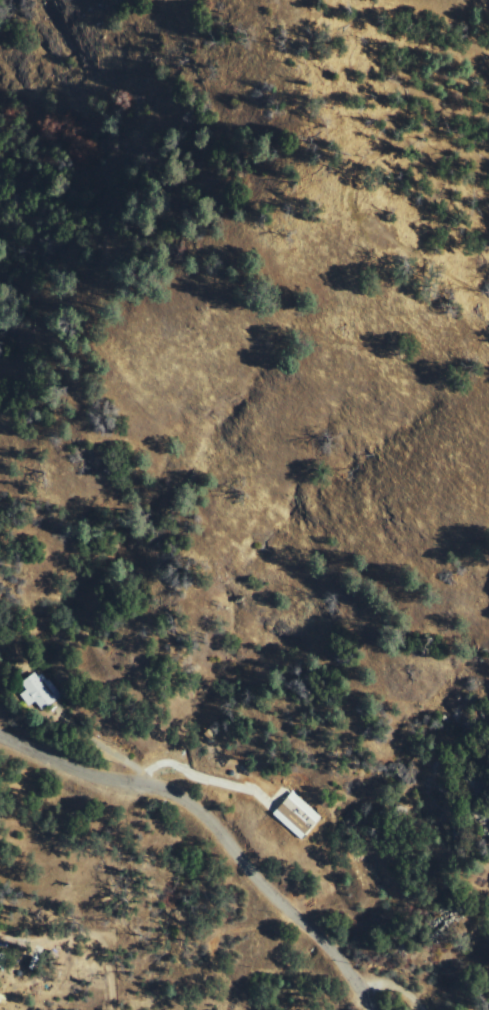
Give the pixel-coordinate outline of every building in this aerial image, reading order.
[(37,702),(43,711),(61,698),(41,670),(22,683),(28,690),(21,695),(30,707),(37,702)] [(274,814),(301,840),(322,819),(295,792),(274,814)]
